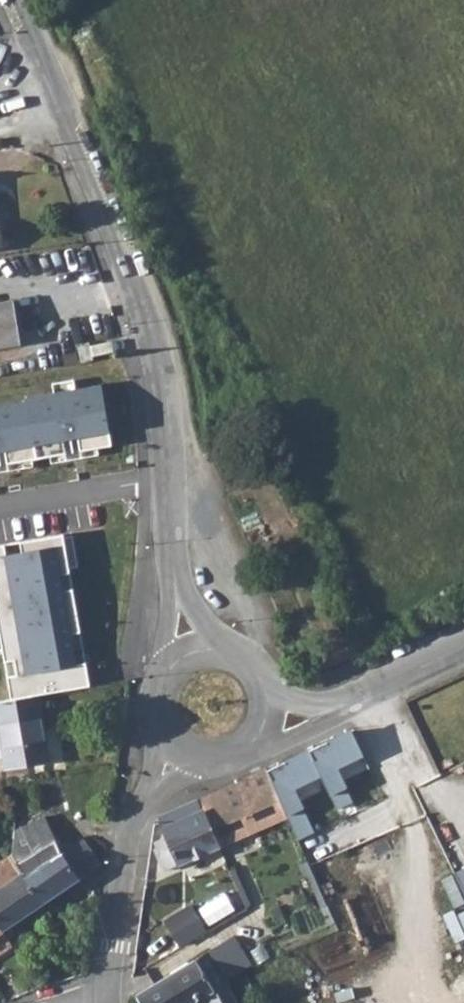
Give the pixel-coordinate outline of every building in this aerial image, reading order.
[(0,304),(0,347),(19,344),(12,302),(0,304)] [(69,344),(72,362),(84,360),(81,342),(69,344)] [(0,404),(0,467),(111,445),(101,385),(0,404)] [(3,653),(12,701),(37,696),(88,687),(59,537),(0,548),(0,654),(3,653)] [(0,703),(0,747),(4,769),(48,762),(37,696),(12,701),(0,703)] [(349,732),(265,771),(285,816),(301,809),(291,788),(318,776),(323,787),(339,779),(334,768),(360,756),(349,732)] [(264,769),(195,800),(217,849),(287,819),(285,816),(265,771),(264,769)] [(323,787),(334,810),(351,803),(339,779),(323,787)] [(195,800),(156,818),(164,838),(154,842),(152,850),(163,872),(217,849),(195,800)] [(287,819),(296,841),(312,833),(301,809),(285,816),(287,819)] [(11,855),(8,857),(42,905),(78,880),(61,855),(37,818),(12,835),(11,855)] [(81,839),(61,855),(78,880),(80,882),(101,866),(81,839)] [(0,862),(0,927),(3,931),(42,905),(8,857),(0,862)] [(455,872),(463,892),(463,868),(455,872)] [(202,907),(211,924),(237,910),(227,893),(202,907)] [(166,916),(181,945),(211,930),(195,901),(166,916)] [(221,943),(210,949),(224,973),(236,966),(221,943)] [(134,996),(138,1002),(194,1002),(202,998),(205,1002),(236,1002),(235,1001),(227,984),(224,973),(210,949),(144,988),(134,995),(134,996)] [(158,979),(174,969),(167,958),(151,968),(158,979)]
